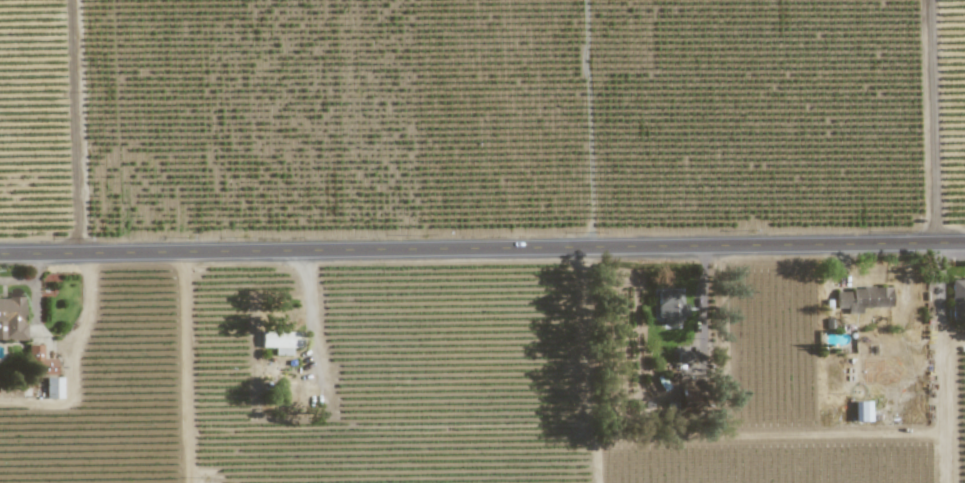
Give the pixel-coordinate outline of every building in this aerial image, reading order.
[(963,320),(963,313),(964,313),(964,282),(950,283),(950,320),(963,320)] [(891,307),(890,287),(834,289),(835,309),(846,308),(846,313),(861,313),(861,307),(891,307)] [(680,291),(656,292),(657,317),(662,317),(662,325),(677,324),(677,316),(687,316),(686,303),(680,303),(680,291)] [(25,322),(22,322),(22,298),(0,297),(0,339),(25,340),(25,322)] [(261,331),(260,347),(274,347),(273,355),(290,355),(291,347),(300,348),(300,332),(261,331)] [(42,344),(27,344),(28,358),(42,357),(42,344)] [(62,377),(44,377),(44,398),(61,398),(62,377)] [(696,386),(679,386),(679,414),(696,414),(696,386)] [(853,401),(853,421),(870,421),(869,401),(853,401)]
